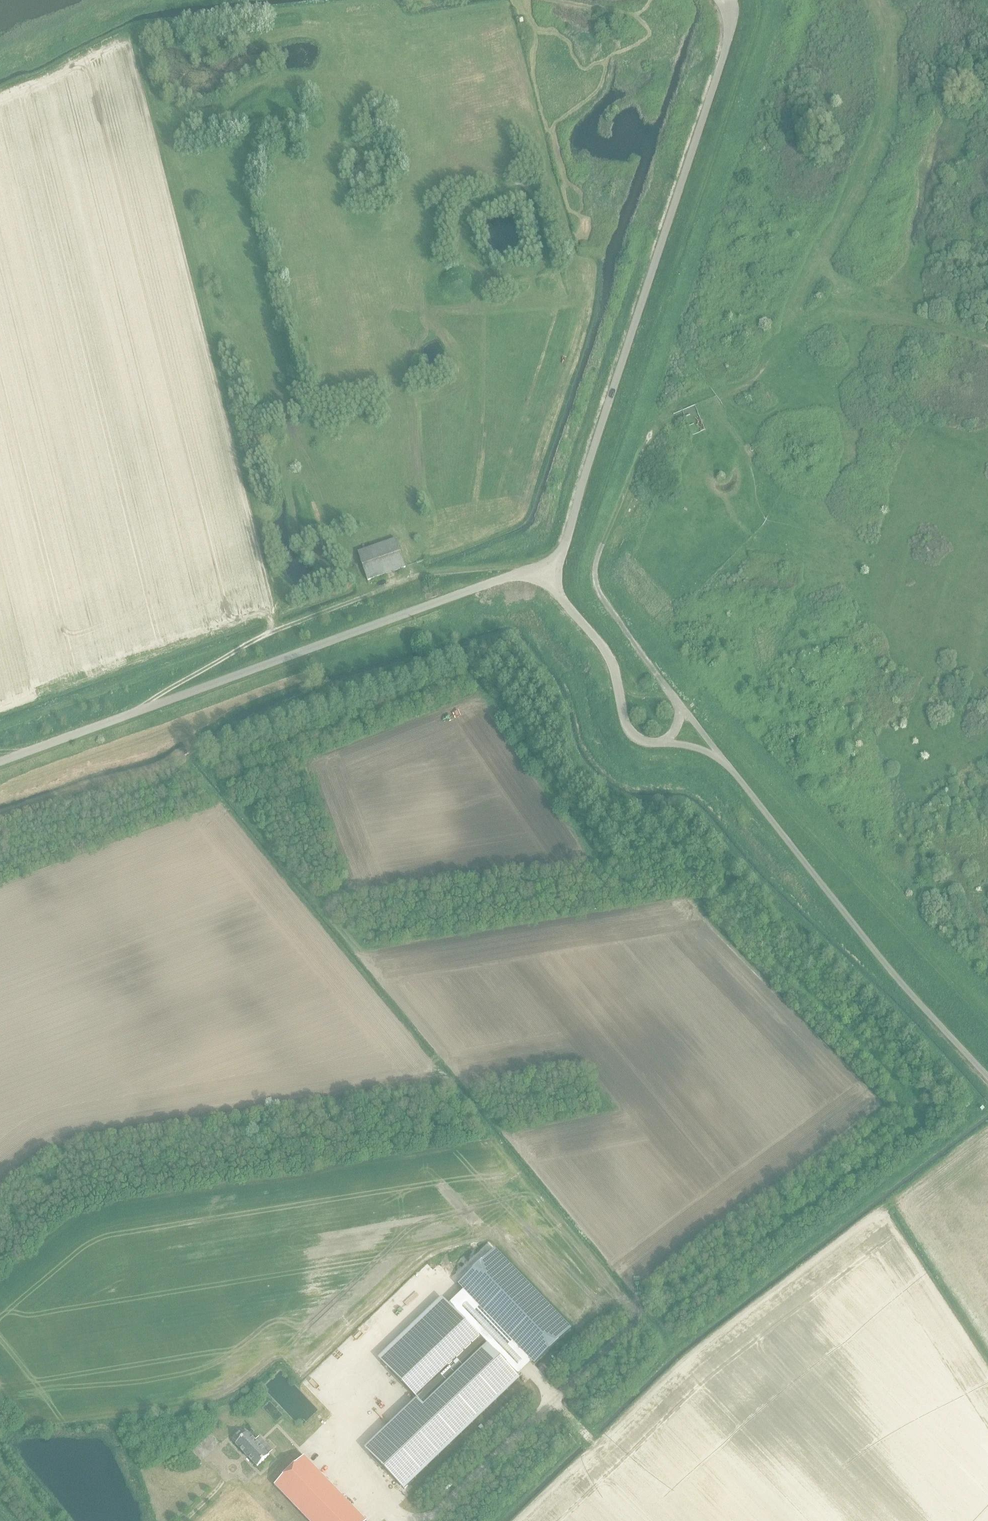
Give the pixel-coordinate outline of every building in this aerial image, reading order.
[(302,387),(296,388),(301,407),(307,405),(302,387)] [(358,552),(368,580),(406,567),(396,539),(358,552)] [(781,1147),(775,1151),(780,1159),(786,1155),(781,1147)] [(495,1248),(458,1283),(535,1364),(536,1362),(572,1328),(495,1248)] [(372,1455),(404,1489),(520,1378),(449,1304),(385,1365),(423,1406),(372,1455)] [(321,1380),(328,1373),(319,1365),(313,1372),(321,1380)] [(378,1396),(391,1390),(386,1379),(373,1385),(378,1396)] [(213,1426),(196,1445),(205,1454),(222,1435),(213,1426)] [(256,1440),(248,1432),(235,1444),(257,1466),(270,1455),(269,1454),(273,1451),(259,1437),(256,1440)] [(310,1520),(366,1520),(304,1456),(275,1484),(310,1520)] [(422,1519),(429,1517),(427,1509),(415,1512),(417,1520),(422,1520),(422,1519)]
